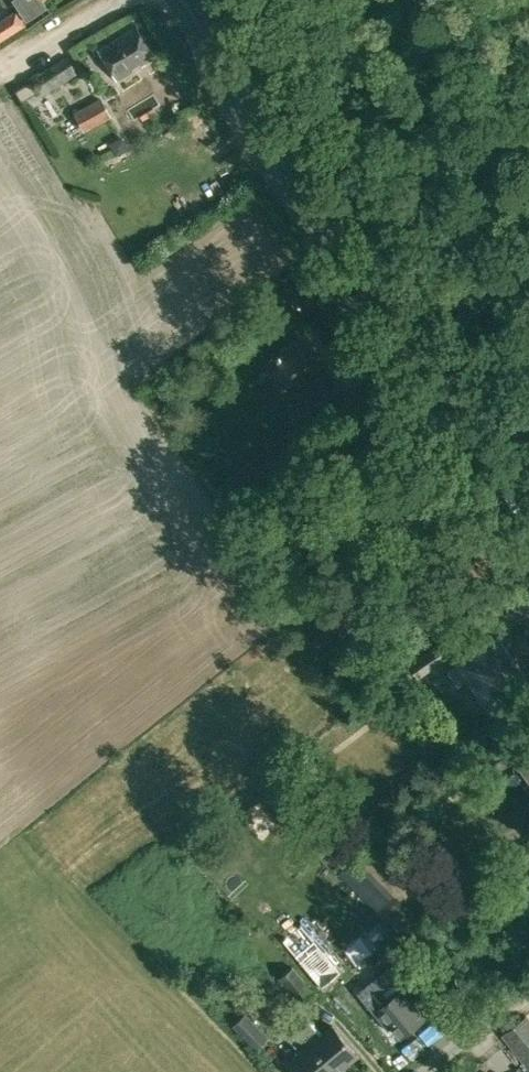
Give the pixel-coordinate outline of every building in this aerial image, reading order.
[(23,25),(14,13),(0,22),(0,39),(23,25)] [(98,48),(117,80),(155,57),(136,26),(98,48)] [(29,79),(37,92),(40,97),(78,73),(66,56),(29,79)] [(71,108),(95,96),(84,76),(60,89),(71,108)] [(15,90),(22,101),(36,92),(29,82),(15,90)] [(74,112),(84,131),(111,117),(100,98),(74,112)] [(110,143),(117,154),(129,148),(122,136),(110,143)] [(95,172),(80,176),(83,189),(99,185),(95,172)] [(290,413),(298,425),(315,414),(342,396),(335,387),(333,388),(323,372),(325,370),(305,340),(267,364),(288,395),(313,379),(322,392),(290,413)] [(156,386),(164,398),(177,389),(169,378),(156,386)] [(387,666),(401,688),(454,654),(440,633),(436,636),(433,632),(400,654),(402,657),(387,666)] [(486,700),(491,708),(507,697),(501,688),(525,672),(512,653),(511,654),(498,636),(487,643),(486,642),(484,643),(481,640),(468,648),(471,652),(469,653),(469,654),(458,662),(459,663),(448,670),(457,685),(469,677),(484,701),(486,700)] [(528,780),(528,744),(512,756),(528,780)] [(337,874),(376,912),(394,894),(355,857),(337,874)] [(279,978),(300,1004),(315,991),(294,966),(279,978)] [(391,1025),(400,1036),(424,1017),(402,990),(405,988),(394,974),(389,978),(384,972),(359,992),(388,1028),(391,1025)] [(271,998),(278,1005),(285,999),(278,991),(271,998)] [(326,1027),(340,1020),(331,1004),(317,1012),(326,1027)] [(232,1025),(255,1049),(269,1036),(246,1013),(232,1025)] [(527,1015),(501,1035),(528,1071),(528,1018),(527,1015)] [(334,1071),(336,1071),(357,1054),(333,1025),(320,1035),(312,1025),(310,1026),(303,1018),(294,1025),(334,1071)] [(295,1071),(334,1071),(294,1025),(286,1032),(293,1040),(292,1041),(301,1052),(288,1063),(295,1071)]
